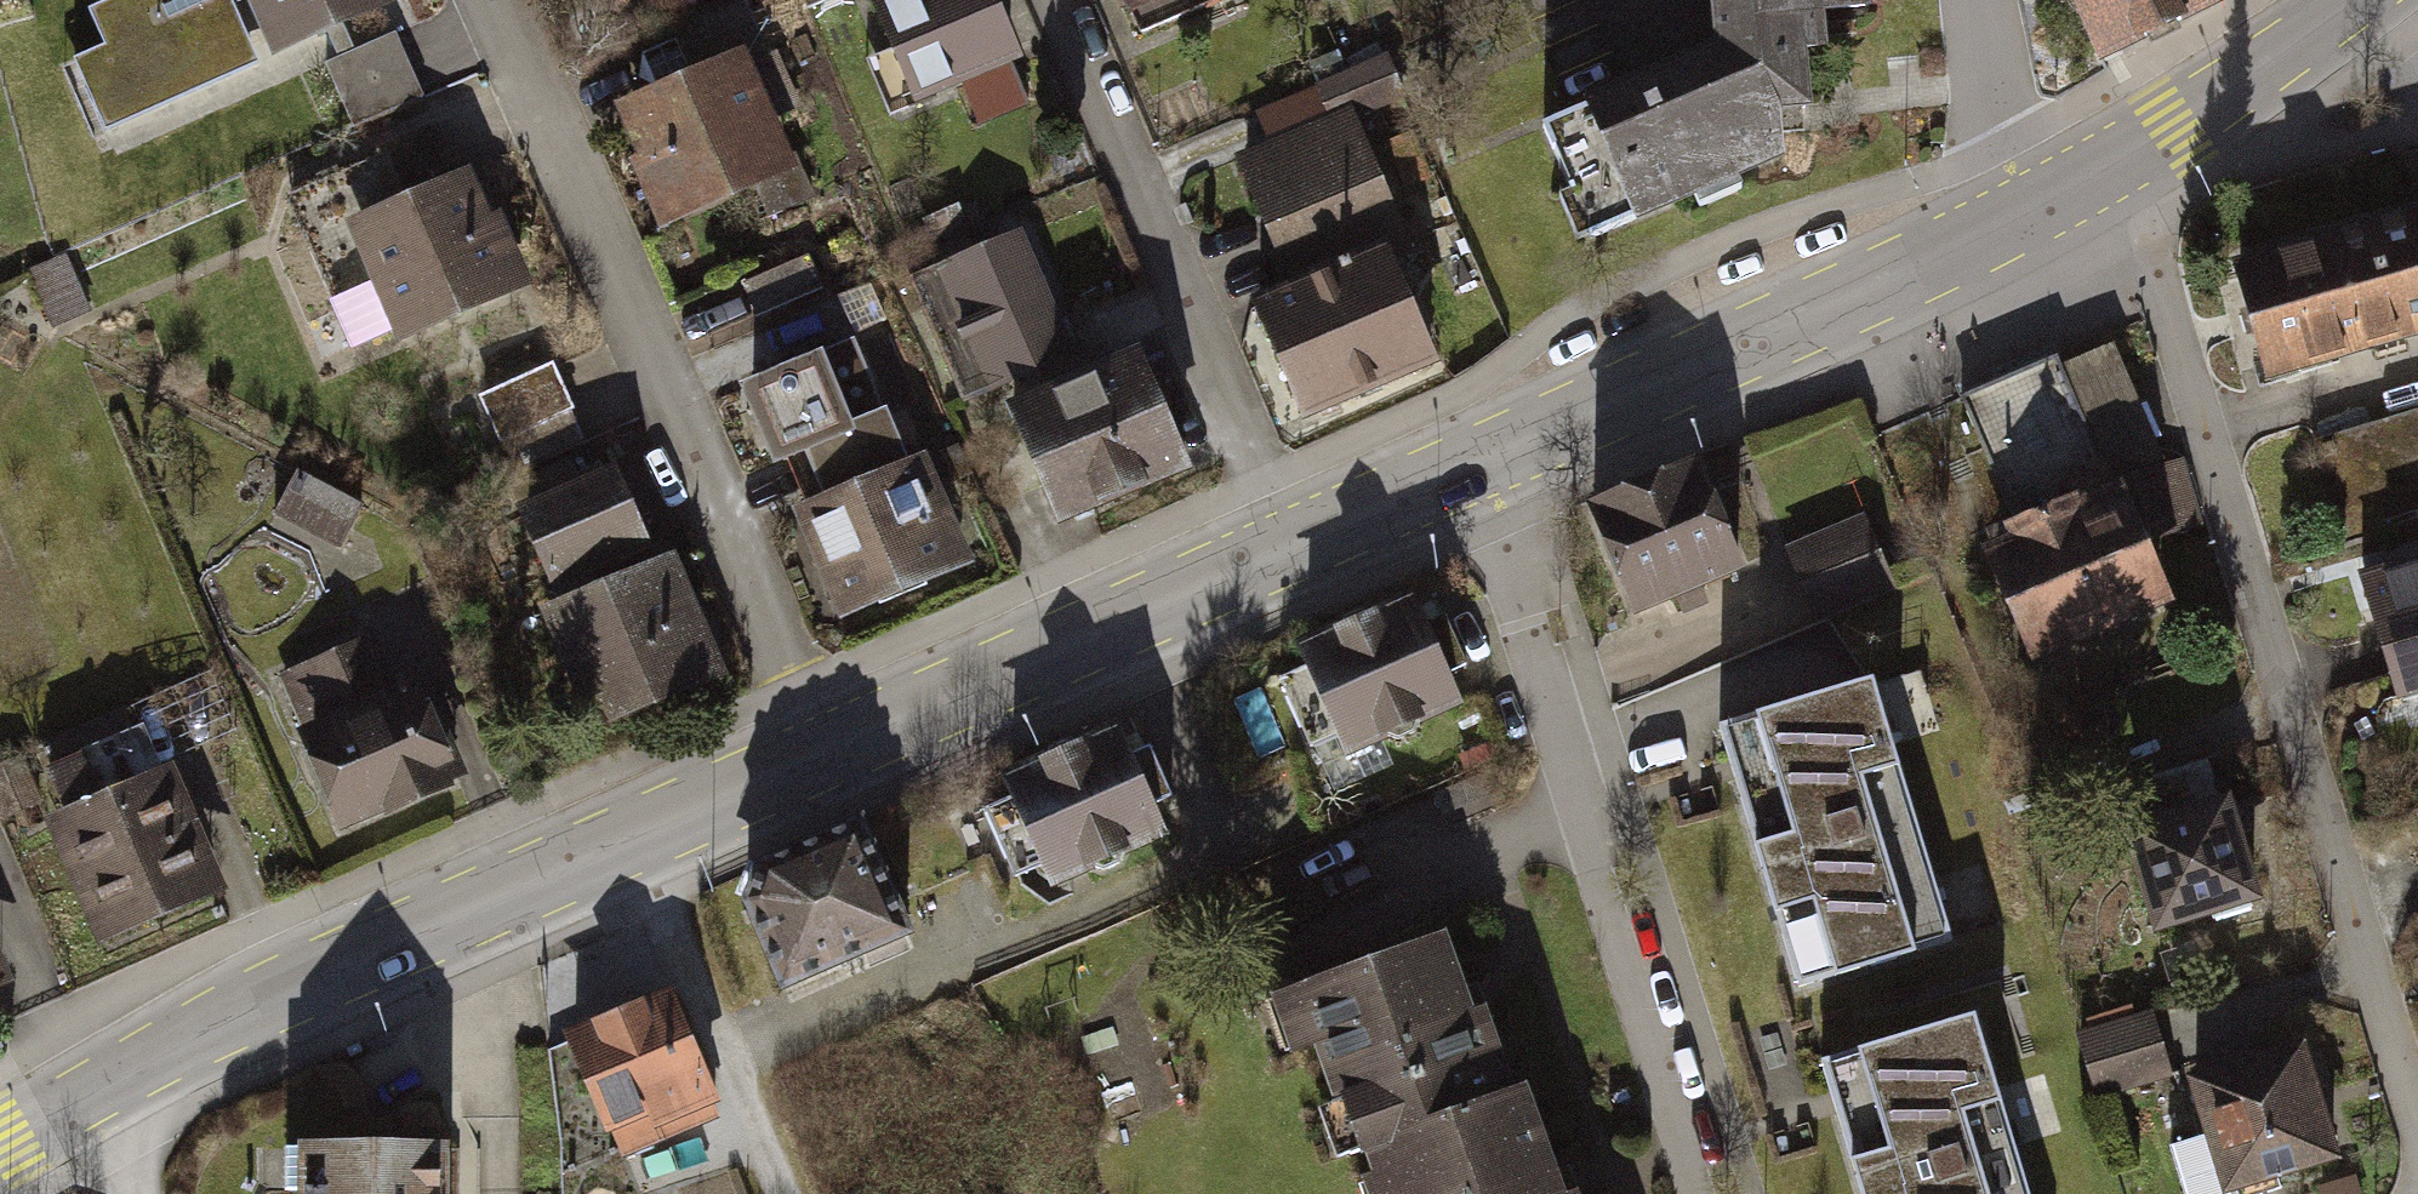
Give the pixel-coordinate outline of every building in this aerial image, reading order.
[(88,6),(110,51),(82,64),(116,133),(389,0),(101,0),(88,6)] [(911,86),(1023,41),(1007,0),(876,0),(911,86)] [(1590,95),(1636,217),(1784,154),(1783,129),(1804,129),(1803,102),(1813,102),(1808,46),(1829,43),(1826,8),(1873,3),(1873,0),(1709,0),(1712,39),(1590,95)] [(2102,63),(2222,0),(2070,0),(2102,63)] [(399,23),(332,54),(363,121),(430,90),(399,23)] [(747,35),(614,90),(665,214),(798,159),(747,35)] [(1279,292),(1247,306),(1301,427),(1430,370),(1376,250),(1394,241),(1339,117),(1223,168),(1279,292)] [(468,166),(335,232),(390,341),(522,275),(468,166)] [(2414,205),(2218,260),(2254,389),(2417,343),(2417,220),(2414,205)] [(1067,348),(1012,222),(900,270),(955,397),(1067,348)] [(2163,447),(2110,314),(1972,369),(2023,498),(1987,512),(2043,652),(2182,598),(2127,461),(2163,447)] [(1141,344),(1008,401),(1058,515),(1190,458),(1141,344)] [(484,389),(507,440),(582,407),(559,355),(484,389)] [(2303,440),(2334,544),(2417,519),(2417,406),(2303,440)] [(929,439),(788,495),(832,607),(973,551),(929,439)] [(553,576),(650,535),(615,451),(518,492),(553,576)] [(1783,465),(1796,544),(1886,530),(1873,451),(1783,465)] [(1707,464),(1590,509),(1634,624),(1751,578),(1707,464)] [(306,470),(289,511),(352,537),(369,495),(306,470)] [(1819,614),(1900,593),(1884,532),(1803,553),(1819,614)] [(684,533),(539,593),(589,714),(734,654),(684,533)] [(2350,588),(2393,717),(2417,709),(2417,566),(2350,588)] [(1320,780),(1438,737),(1396,624),(1279,666),(1320,780)] [(435,666),(304,724),(345,814),(475,756),(435,666)] [(1875,690),(1718,735),(1794,997),(1955,947),(1875,690)] [(1115,743),(996,797),(1045,904),(1164,850),(1115,743)] [(174,746),(47,805),(104,925),(231,867),(174,746)] [(2224,795),(2116,828),(2150,937),(2258,904),(2224,795)] [(857,832),(730,885),(777,998),(904,944),(857,832)] [(1509,1063),(1449,911),(1286,975),(1346,1127),(1365,1118),(1509,1063)] [(13,960),(0,929),(0,966),(13,960)] [(663,987),(561,1030),(606,1136),(708,1093),(663,987)] [(2091,1008),(2098,1080),(2173,1073),(2166,1000),(2091,1008)] [(1822,1074),(1858,1193),(2028,1193),(1975,1025),(1822,1074)] [(2341,1156),(2310,1040),(2190,1073),(2221,1188),(2341,1156)] [(1532,1054),(1509,1063),(1365,1118),(1394,1193),(1585,1193),(1532,1054)] [(296,1143),(296,1193),(446,1193),(446,1144),(296,1143)]
